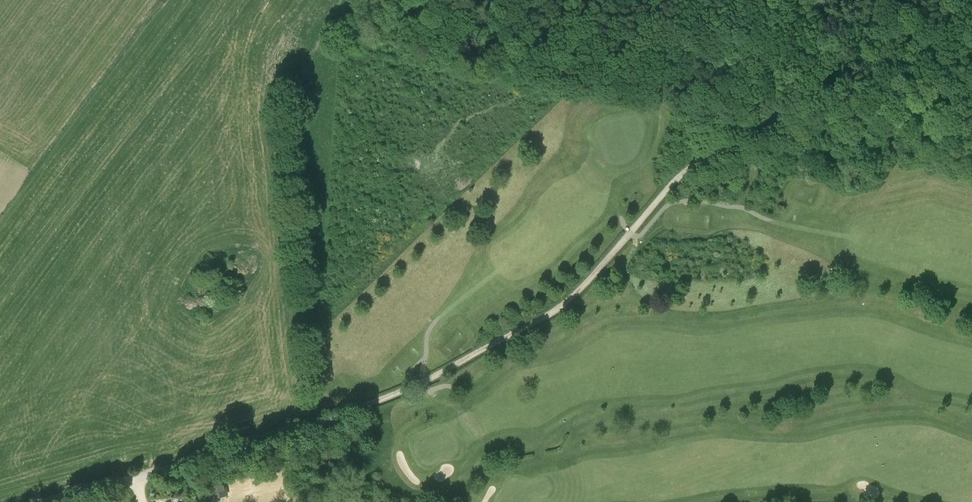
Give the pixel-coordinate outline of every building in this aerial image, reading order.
[(227,496),(225,484),(209,487),(211,499),(227,496)]
